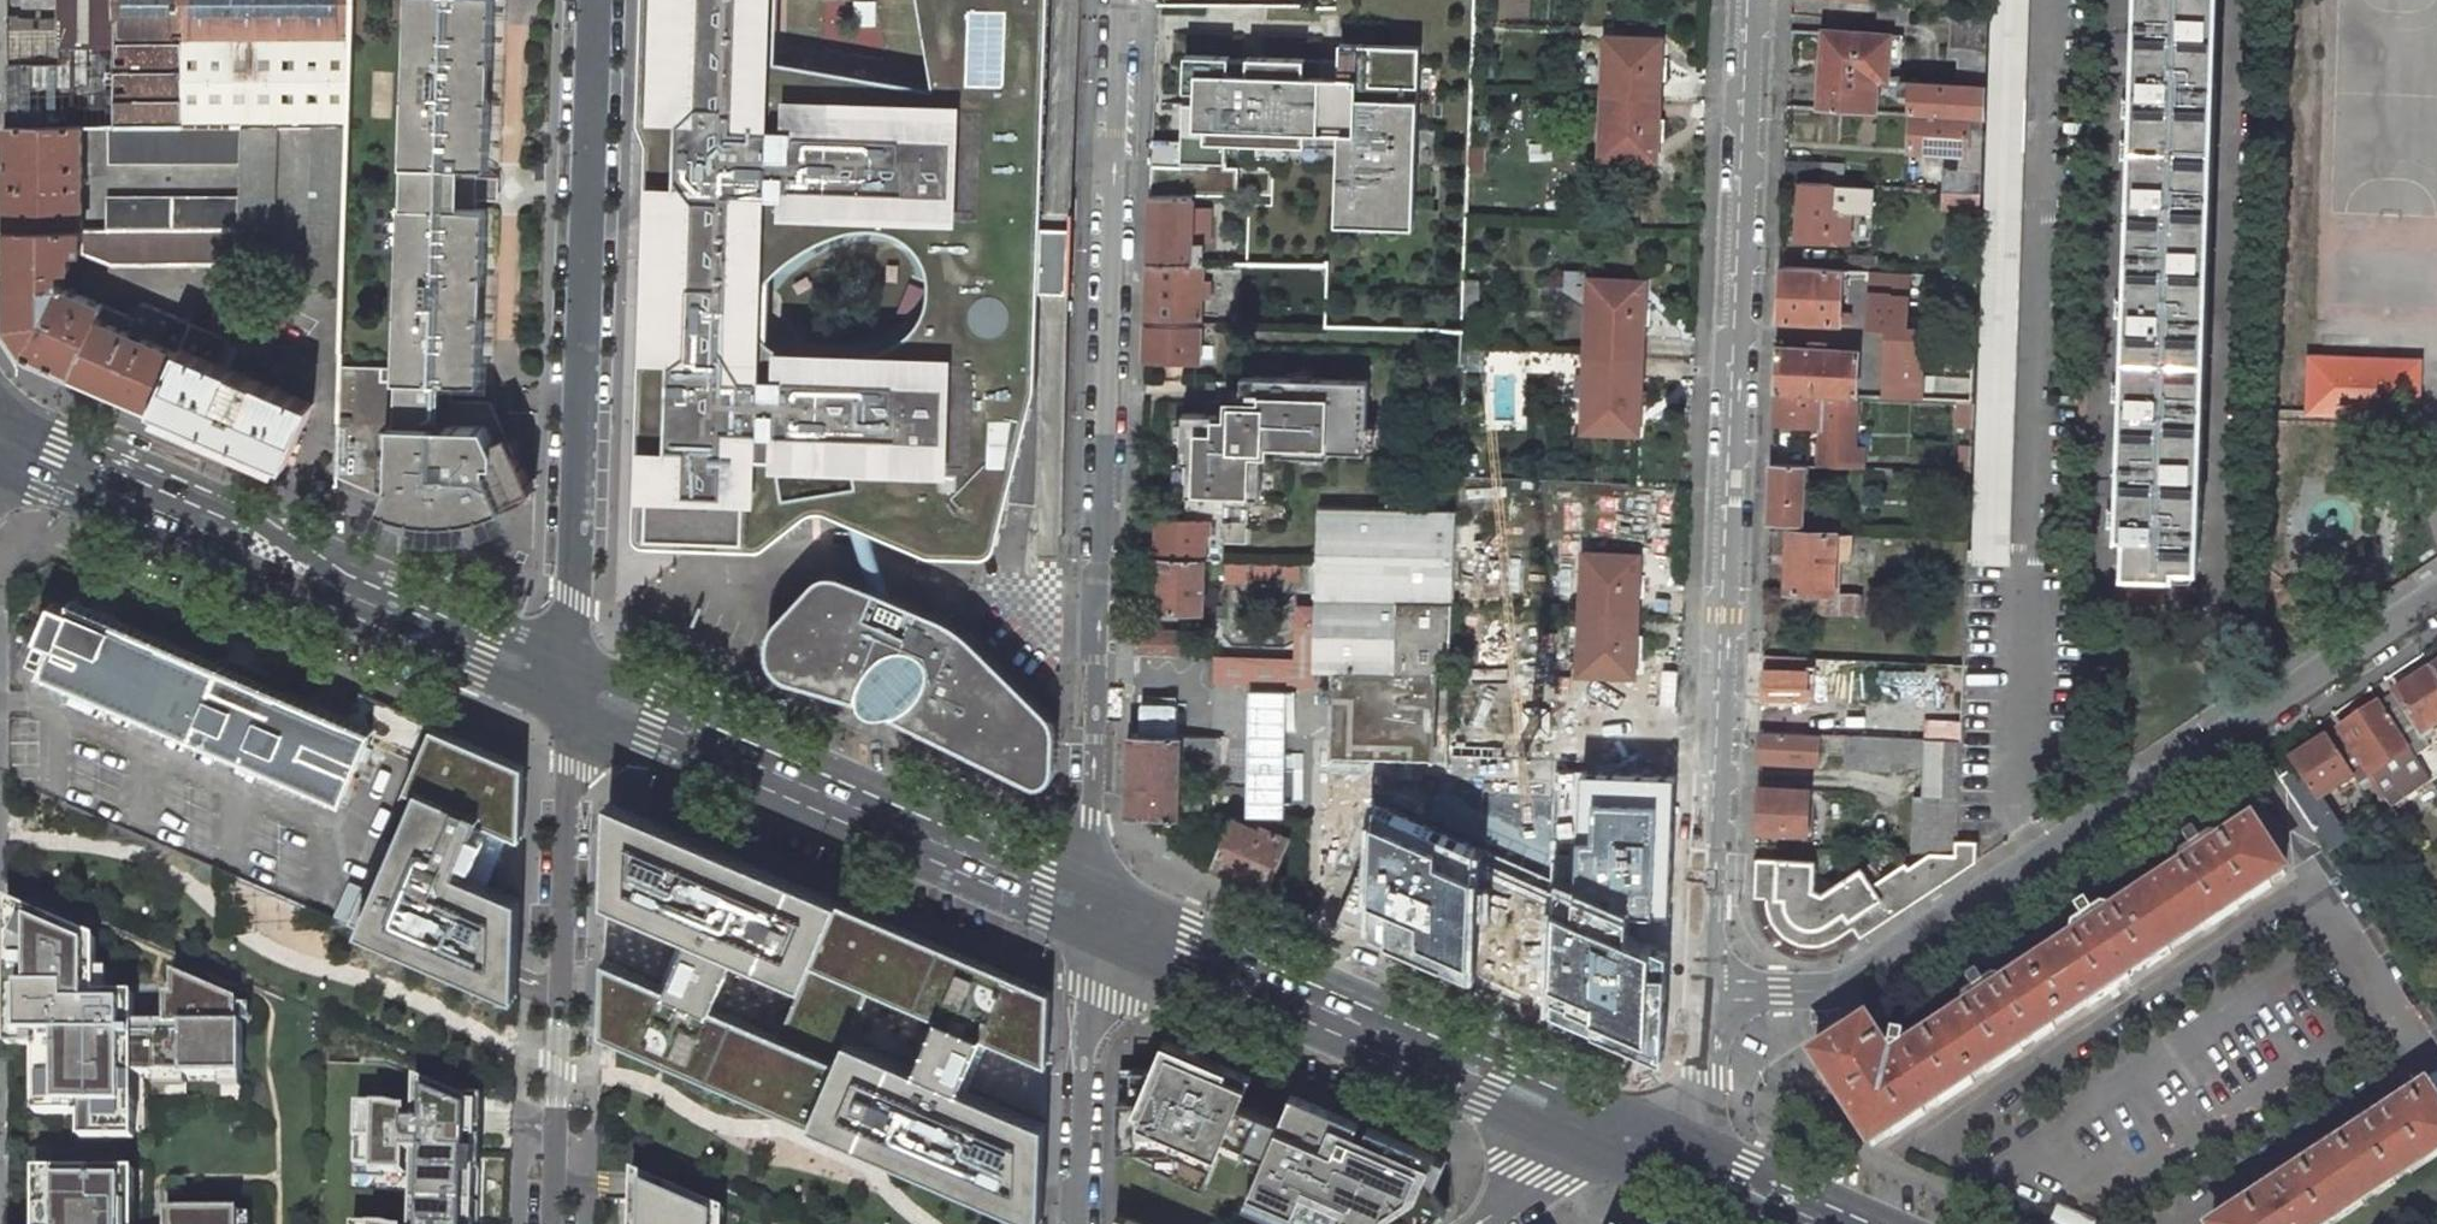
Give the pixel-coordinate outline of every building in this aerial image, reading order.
[(381,506),(390,509),(391,510),(396,511),(410,515),(413,516),(422,518),(432,519),(439,519),(447,519),(456,518),(466,517),(469,517),(484,514),(493,511),(506,505),(504,500),(530,488),(491,401),(452,399),(452,383),(480,384),(483,316),(476,315),(478,275),(484,275),(486,230),(487,209),(477,208),(479,168),(488,168),(491,100),(484,100),(486,59),(493,59),(495,0),(410,0),(409,7),(407,56),(413,56),(411,97),(406,97),(403,164),(405,165),(404,205),(402,205),(399,271),(403,271),(401,312),(398,312),(396,367),(339,364),(338,423),(336,475),(336,482),(384,496),(381,506)] [(954,5),(949,156),(950,159),(952,162),(960,167),(1006,194),(1011,198),(1013,201),(1015,205),(1017,211),(1019,216),(1020,224),(1020,336),(1001,493),(996,502),(990,512),(990,513),(985,516),(978,520),(968,524),(962,524),(943,523),(920,518),(850,505),(832,500),(824,499),(816,500),(809,501),(803,504),(785,514),(769,529),(766,532),(763,533),(757,535),(750,535),(742,533),(733,529),(729,525),(726,523),(720,515),(715,508),(709,498),(707,492),(703,484),(700,475),(698,467),(696,458),(693,431),(692,421),(692,404),(696,360),(704,323),(709,297),(715,268),(708,270),(704,259),(701,248),(714,244),(713,233),(701,231),(703,220),(704,208),(711,209),(706,181),(697,146),(663,34),(662,25),(663,0),(640,0),(636,117),(636,121),(644,136),(630,529),(631,535),(633,539),(638,543),(644,544),(758,548),(762,547),(771,539),(805,513),(813,509),(816,508),(843,519),(849,521),(870,528),(901,544),(931,553),(947,555),(978,556),(988,553),(990,552),(998,542),(1038,386),(1038,384),(1046,34),(1048,0),(955,0),(954,5)] [(662,25),(663,34),(697,146),(702,163),(706,181),(711,209),(704,208),(703,220),(701,231),(713,233),(714,244),(701,248),(704,259),(708,270),(715,268),(709,297),(704,323),(696,360),(692,404),(692,421),(693,431),(696,458),(698,467),(700,475),(703,484),(707,492),(709,498),(715,508),(720,515),(726,523),(729,525),(733,529),(742,533),(750,535),(757,535),(763,533),(766,532),(769,529),(785,514),(803,504),(809,501),(816,500),(824,499),(832,500),(850,505),(920,518),(943,523),(962,524),(968,524),(978,520),(985,516),(990,513),(990,512),(996,502),(1001,493),(1020,336),(1020,224),(1019,216),(1017,211),(1015,205),(1013,201),(1011,198),(1006,194),(960,167),(952,162),(950,159),(949,156),(954,5),(955,0),(919,0),(933,88),(776,58),(777,0),(663,0),(662,25)] [(1974,561),(1978,561),(2008,562),(2027,0),(1994,0),(1974,561)] [(2220,0),(2138,0),(2134,95),(2122,95),(2121,115),(2134,116),(2133,137),(2120,137),(2120,158),(2132,158),(2127,295),(2116,295),(2115,315),(2127,315),(2124,379),(2113,379),(2112,399),(2124,399),(2120,505),(2109,505),(2109,525),(2108,528),(2119,528),(2127,528),(2126,566),(2197,568),(2197,560),(2200,560),(2220,0)] [(1910,4),(1880,2),(1878,20),(1909,22),(1909,14),(1910,4)] [(1987,19),(1952,17),(1950,47),(1986,49),(1987,19)] [(1825,31),(1821,108),(1842,109),(1875,111),(1876,78),(1887,78),(1889,60),(1901,61),(1902,35),(1825,31)] [(1659,41),(1609,39),(1606,97),(1657,99),(1659,41)] [(1151,138),(1150,195),(1193,195),(1242,196),(1243,171),(1231,171),(1232,144),(1344,146),(1343,212),(1420,213),(1423,42),(1346,41),(1345,74),(1311,73),(1311,55),(1255,55),(1254,56),(1197,55),(1196,100),(1190,100),(1189,138),(1151,138)] [(1985,88),(1911,83),(1910,113),(1912,113),(1983,117),(1985,88)] [(1657,99),(1606,97),(1604,155),(1654,158),(1657,99)] [(1979,170),(1983,117),(1912,113),(1910,148),(1963,152),(1962,169),(1979,170)] [(81,177),(82,125),(7,124),(7,177),(7,229),(80,228),(81,177)] [(240,160),(241,125),(182,124),(114,126),(108,125),(108,160),(240,160)] [(271,270),(276,125),(241,125),(240,160),(239,196),(238,228),(237,269),(271,270)] [(343,285),(348,125),(313,125),(308,285),(343,285)] [(1823,163),(1786,161),(1785,181),(1801,182),(1821,184),(1823,163)] [(1962,169),(1943,168),(1942,192),(1979,194),(1979,170),(1962,169)] [(1801,182),(1799,236),(1849,240),(1850,210),(1871,211),(1872,187),(1832,184),(1821,184),(1801,182)] [(1979,194),(1942,192),(1942,209),(1978,211),(1979,194)] [(238,228),(239,196),(106,194),(106,227),(238,228)] [(1193,195),(1150,195),(1147,262),(1200,264),(1200,244),(1189,244),(1192,208),(1193,195)] [(231,262),(238,228),(106,227),(80,228),(80,253),(110,264),(231,262)] [(80,253),(80,228),(7,229),(7,274),(7,326),(24,351),(74,373),(99,317),(105,305),(59,288),(58,274),(58,271),(69,271),(68,254),(80,253)] [(1877,257),(1849,255),(1848,270),(1864,271),(1876,272),(1877,257)] [(1200,264),(1147,262),(1145,321),(1197,323),(1197,322),(1200,264)] [(1842,270),(1782,266),(1780,320),(1840,324),(1842,270)] [(1643,283),(1592,281),(1589,355),(1640,357),(1643,283)] [(181,346),(191,321),(142,300),(131,329),(99,317),(74,373),(107,387),(154,407),(181,346)] [(191,321),(181,346),(219,362),(230,338),(191,321)] [(1197,323),(1145,321),(1143,359),(1196,361),(1197,323)] [(287,464),(313,403),(219,362),(181,346),(154,407),(287,464)] [(1858,352),(1778,347),(1775,392),(1856,396),(1858,352)] [(1640,357),(1589,355),(1585,428),(1636,431),(1640,357)] [(2419,361),(2311,357),(2309,412),(2418,415),(2419,361)] [(1156,518),(1155,557),(1202,558),(1223,560),(1224,521),(1246,522),(1247,495),(1258,496),(1259,452),(1328,454),(1329,448),(1364,449),(1367,381),(1241,376),(1241,382),(1217,381),(1217,401),(1203,401),(1203,414),(1181,413),(1179,461),(1186,461),(1184,519),(1156,518)] [(1856,396),(1775,392),(1774,423),(1822,425),(1820,465),(1852,466),(1856,396)] [(1971,401),(1956,400),(1957,433),(1971,433),(1971,401)] [(1801,464),(1773,463),(1770,520),(1799,522),(1801,464)] [(1837,516),(1813,515),(1813,531),(1836,532),(1837,516)] [(849,521),(869,581),(890,590),(870,528),(849,521)] [(1813,531),(1788,531),(1786,591),(1821,592),(1834,592),(1836,532),(1813,531)] [(1877,541),(1853,539),(1851,567),(1875,570),(1877,541)] [(1968,545),(1953,544),(1951,589),(1967,589),(1968,545)] [(1637,558),(1586,556),(1583,614),(1634,616),(1637,558)] [(1202,558),(1155,557),(1155,610),(1203,611),(1202,558)] [(1249,561),(1234,560),(1233,576),(1249,576),(1249,561)] [(869,581),(842,569),(832,568),(822,571),(817,573),(798,592),(773,621),(770,626),(767,635),(767,642),(767,648),(768,656),(771,661),(773,664),(778,669),(780,672),(785,675),(859,696),(860,701),(863,705),(867,709),(874,711),(877,711),(884,710),(888,709),(1033,781),(1040,780),(1047,777),(1050,773),(1052,769),(1054,750),(1055,724),(1052,715),(1047,708),(966,627),(953,618),(943,612),(890,590),(869,581)] [(1834,592),(1821,592),(1821,610),(1859,613),(1859,594),(1834,592)] [(342,802),(372,733),(346,721),(271,686),(276,675),(251,664),(229,655),(224,666),(71,600),(68,607),(53,601),(40,637),(55,644),(45,671),(342,802)] [(1634,616),(1583,614),(1580,672),(1632,675),(1634,616)] [(1134,646),(1170,649),(1172,630),(1136,627),(1134,646)] [(1833,659),(1764,655),(1762,697),(1806,699),(1807,687),(1815,687),(1828,687),(1832,681),(1833,659)] [(1964,664),(1945,664),(1938,711),(1851,708),(1850,734),(1961,740),(1963,713),(1964,664)] [(2381,703),(2410,749),(2415,757),(2431,747),(2423,734),(2436,726),(2436,676),(2432,669),(2381,703)] [(432,723),(359,691),(346,721),(372,733),(420,753),(432,723)] [(2410,749),(2381,703),(2340,730),(2359,759),(2370,775),(2410,749)] [(515,759),(432,723),(420,753),(403,789),(414,794),(394,842),(383,837),(346,922),(481,980),(487,968),(492,955),(519,966),(521,896),(470,874),(475,863),(487,868),(499,840),(486,835),(491,824),(523,837),(525,775),(523,775),(523,765),(514,761),(515,759)] [(1181,734),(1130,731),(1127,814),(1152,814),(1178,816),(1181,734)] [(1821,733),(1761,731),(1760,760),(1819,764),(1821,733)] [(1850,734),(1846,734),(1844,768),(1901,771),(1904,766),(1924,769),(1924,796),(1959,798),(1961,740),(1850,734)] [(2299,771),(2282,782),(2328,853),(2349,839),(2322,799),(2355,777),(2347,766),(2328,738),(2293,761),(2299,771)] [(1423,822),(1387,804),(1341,919),(1666,1059),(1677,773),(1635,772),(1636,745),(1592,745),(1591,762),(1455,758),(1423,822)] [(2410,749),(2370,775),(2375,782),(2391,806),(2431,780),(2415,757),(2410,749)] [(2370,775),(2359,759),(2347,766),(2355,777),(2362,790),(2375,782),(2370,775)] [(1810,790),(1759,787),(1757,828),(1808,832),(1810,790)] [(1914,796),(1913,853),(1930,854),(1955,854),(1956,839),(1959,798),(1924,796),(1914,796)] [(603,957),(601,1031),(813,1123),(849,1038),(871,987),(813,962),(840,899),(623,805),(622,834),(608,828),(605,898),(695,937),(690,949),(679,943),(667,971),(679,976),(674,988),(603,957)] [(1221,806),(1200,859),(1259,883),(1281,830),(1221,806)] [(1867,1022),(1813,1057),(1872,1146),(1890,1134),(1891,1137),(1926,1114),(1924,1112),(1937,1103),(1939,1106),(1974,1082),(1973,1080),(1987,1070),(1989,1073),(2023,1050),(2018,1042),(2030,1034),(2036,1042),(2056,1029),(2054,1026),(2087,1005),(2088,1007),(2131,980),(2126,972),(2143,961),(2148,968),(2172,953),(2170,950),(2204,928),(2205,931),(2240,908),(2235,900),(2247,892),(2252,900),(2272,886),(2271,884),(2286,874),(2253,823),(2239,832),(2238,830),(2224,839),(2226,841),(2222,844),(2218,839),(2212,837),(2202,844),(2191,826),(2180,833),(2192,850),(2183,857),(2181,863),(2185,868),(2181,871),(2179,868),(2167,876),(2168,879),(2129,905),(2127,902),(2113,911),(2115,914),(2075,940),(2073,938),(2061,946),(2063,948),(2023,974),(2021,972),(2007,981),(2009,984),(2005,986),(2002,981),(1995,980),(1986,986),(1974,968),(1964,975),(1975,993),(1966,999),(1965,1005),(1968,1010),(1964,1013),(1963,1010),(1949,1019),(1950,1022),(1926,1038),(1924,1035),(1912,1044),(1913,1046),(1904,1052),(1903,1051),(1906,1036),(1907,1034),(1906,1032),(1906,1031),(1905,1029),(1900,1021),(1889,1028),(1884,1049),(1867,1022)] [(1861,867),(1822,892),(1812,889),(1814,860),(1756,858),(1754,897),(1766,897),(1766,904),(1767,909),(1769,916),(1772,922),(1776,928),(1780,933),(1788,939),(1793,942),(1800,944),(1807,945),(1814,946),(1821,945),(1826,943),(1836,939),(1842,949),(1976,861),(1977,840),(1956,839),(1955,854),(1930,854),(1908,867),(1905,862),(1871,883),(1861,867)] [(1038,984),(840,899),(813,962),(871,987),(939,1016),(918,1067),(849,1038),(813,1123),(1043,1221),(1046,1122),(956,1083),(961,1072),(973,1077),(985,1050),(973,1045),(978,1033),(1049,1063),(1050,1018),(1037,1012),(1038,984)] [(8,1045),(21,1045),(21,906),(8,901),(8,943),(8,1045)] [(97,939),(21,906),(21,1045),(57,1045),(57,1085),(37,1085),(37,1114),(82,1114),(82,1138),(135,1138),(135,1100),(124,1100),(124,1073),(185,1073),(185,1075),(220,1075),(220,1073),(243,1073),(243,1024),(238,1024),(238,1000),(175,972),(175,995),(167,995),(167,1022),(135,1022),(135,995),(97,995),(97,939)] [(487,968),(481,980),(517,996),(519,966),(492,955),(487,968)] [(1166,1039),(1152,1069),(1120,1068),(1116,1149),(1176,1150),(1176,1174),(1204,1186),(1219,1150),(1260,1167),(1245,1203),(1292,1223),(1298,1209),(1335,1223),(1397,1223),(1408,1217),(1413,1223),(1424,1223),(1446,1209),(1424,1179),(1435,1153),(1293,1093),(1281,1121),(1239,1103),(1252,1075),(1166,1039)] [(469,1102),(469,1099),(414,1075),(413,1121),(407,1121),(407,1107),(400,1107),(389,1104),(357,1103),(355,1164),(372,1165),(371,1171),(405,1172),(406,1162),(412,1162),(410,1223),(464,1223),(464,1221),(474,1222),(478,1102),(469,1102)] [(2364,1204),(2362,1202),(2377,1192),(2378,1195),(2396,1183),(2394,1181),(2409,1171),(2410,1173),(2436,1156),(2436,1102),(2427,1087),(2414,1096),(2412,1093),(2397,1103),(2399,1105),(2356,1133),(2355,1131),(2341,1139),(2343,1142),(2303,1168),(2301,1166),(2286,1175),(2288,1178),(2250,1203),(2248,1200),(2212,1223),(2213,1223),(2333,1223),(2364,1204)] [(124,1202),(135,1202),(135,1170),(37,1170),(37,1186),(57,1187),(57,1223),(124,1223),(124,1202)] [(632,1170),(630,1223),(723,1223),(723,1209),(632,1170)] [(2049,1222),(2053,1223),(2101,1223),(2102,1222),(2058,1203),(2049,1222)] [(239,1209),(175,1209),(167,1209),(167,1223),(239,1223),(239,1209)]
